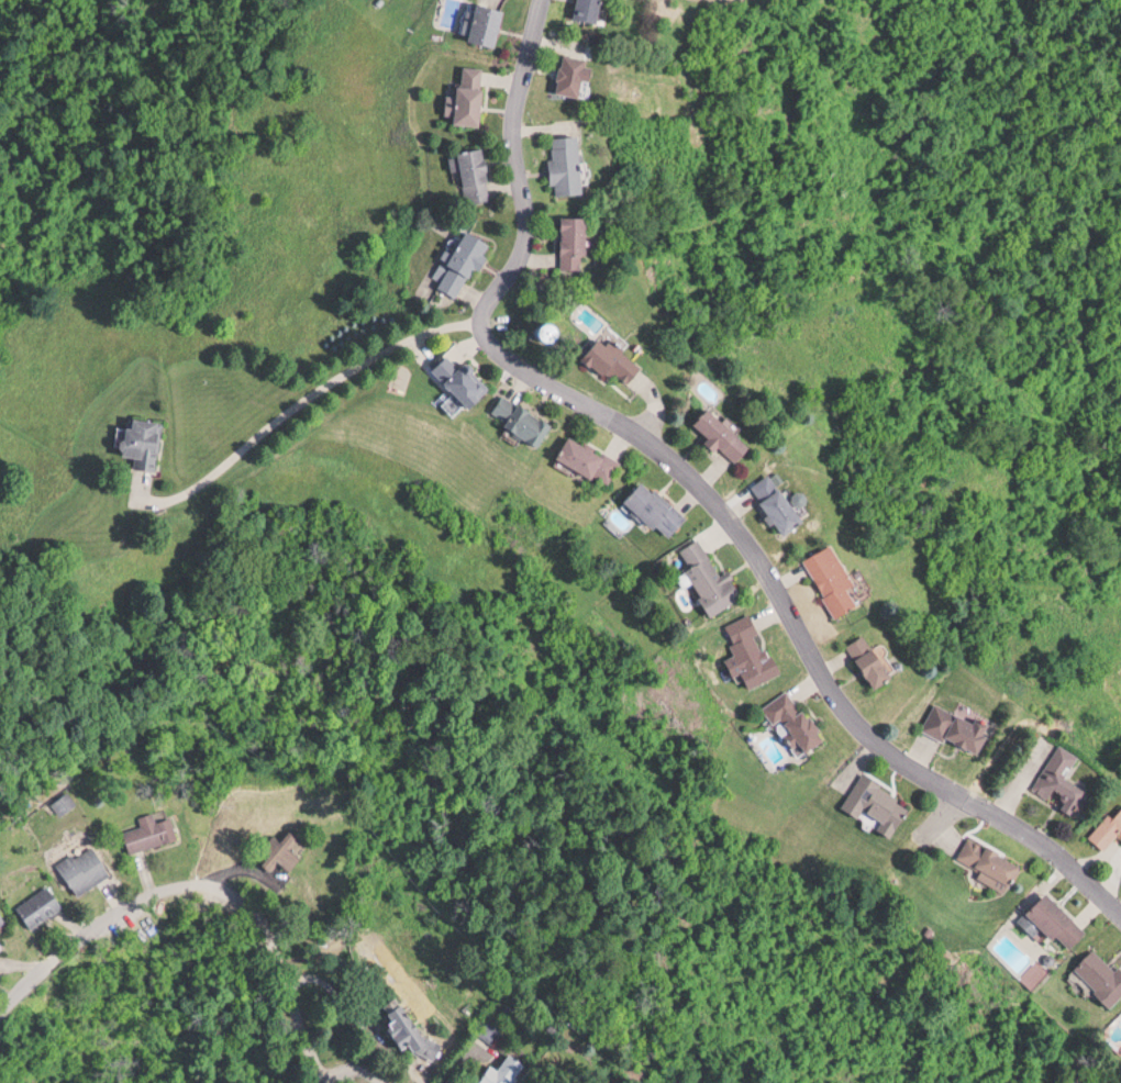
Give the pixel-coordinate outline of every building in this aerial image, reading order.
[(462,36),(497,44),(506,6),(480,0),(479,0),(477,8),(469,6),(462,36)] [(578,16),(602,20),(606,0),(580,0),(578,16)] [(564,93),(586,93),(586,76),(596,76),(596,53),(564,53),(564,93)] [(486,65),(462,64),(459,121),(484,122),(486,65)] [(586,192),(582,133),(552,135),(557,194),(586,192)] [(489,146),(460,147),(460,155),(453,155),(454,167),(464,166),(466,200),(491,199),(489,146)] [(592,215),(565,214),(565,268),(592,268),(592,215)] [(489,237),(467,229),(458,252),(447,248),(434,284),(466,296),(489,237)] [(561,339),(561,322),(539,322),(539,339),(561,339)] [(647,360),(611,342),(612,342),(600,336),(587,360),(634,384),(647,360)] [(474,406),(494,386),(469,359),(464,364),(451,352),(436,367),(474,406)] [(493,413),(544,442),(556,421),(505,392),(493,413)] [(739,462),(756,445),(715,405),(698,422),(739,462)] [(136,466),(157,469),(163,419),(130,414),(126,452),(137,454),(136,466)] [(613,481),(623,458),(570,435),(560,459),(613,481)] [(787,532),(808,520),(778,470),(757,482),(787,532)] [(628,497),(669,536),(688,517),(647,478),(628,497)] [(746,595),(732,568),(721,573),(702,537),(683,547),(693,566),(680,573),(686,585),(695,580),(713,613),(746,595)] [(839,616),(863,603),(854,585),(859,583),(838,541),(808,557),(839,616)] [(727,624),(740,651),(732,656),(748,689),(782,672),(762,630),(763,630),(753,611),(727,624)] [(850,644),(880,687),(899,674),(869,630),(850,644)] [(765,705),(778,724),(787,718),(810,751),(828,738),(793,686),(765,705)] [(984,752),(996,724),(937,699),(925,727),(984,752)] [(1034,788),(1052,799),(1057,790),(1068,796),(1062,805),(1080,816),(1095,791),(1068,774),(1081,754),(1062,742),(1034,788)] [(846,806),(866,817),(870,810),(886,819),(881,828),(897,837),(917,802),(865,773),(846,806)] [(133,852),(180,839),(174,816),(158,821),(156,812),(141,816),(144,826),(127,831),(133,852)] [(1092,836),(1107,850),(1120,834),(1120,814),(1118,818),(1112,812),(1092,836)] [(285,841),(275,835),(265,850),(271,854),(265,863),(275,870),(279,864),(291,872),(301,856),(290,849),(299,835),(291,830),(285,841)] [(981,877),(1011,891),(1025,861),(971,835),(960,858),(984,869),(981,877)] [(62,862),(80,894),(114,875),(96,843),(62,862)] [(19,905),(35,927),(66,905),(51,883),(19,905)] [(1037,934),(1047,924),(1071,949),(1090,931),(1051,890),(1022,919),(1037,934)] [(10,921),(0,905),(0,927),(10,921)] [(1115,1006),(1120,1000),(1120,965),(1118,968),(1097,947),(1077,968),(1115,1006)] [(403,993),(381,1005),(404,1046),(416,1039),(428,1060),(438,1055),(403,993)] [(477,1029),(491,1040),(501,1027),(488,1016),(477,1029)]
